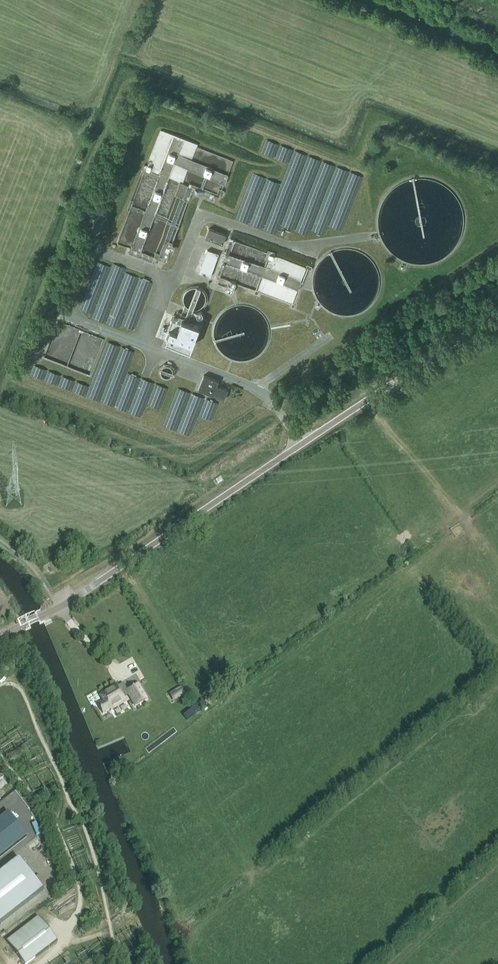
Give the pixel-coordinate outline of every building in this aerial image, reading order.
[(344,229),(362,174),(317,160),(313,173),(311,172),(309,177),(306,176),(305,182),(287,176),(285,183),(253,173),(238,219),(277,232),(280,224),(309,234),(311,228),(325,233),(328,224),(344,229)] [(226,234),(209,228),(205,237),(222,244),(226,234)] [(210,276),(219,254),(207,249),(199,272),(210,276)] [(91,316),(135,331),(152,280),(98,262),(83,310),(92,313),(91,316)] [(189,348),(198,325),(179,318),(174,316),(165,338),(189,348)] [(141,414),(146,401),(145,398),(148,391),(154,390),(154,391),(154,390),(158,392),(159,394),(164,393),(163,386),(156,384),(160,383),(130,373),(125,374),(128,363),(128,355),(124,354),(117,374),(117,376),(94,378),(87,397),(141,414)] [(198,389),(213,395),(224,399),(228,389),(217,385),(218,380),(204,375),(198,389)] [(190,434),(203,396),(179,387),(176,397),(190,402),(187,413),(177,409),(178,406),(174,404),(166,425),(190,434)] [(208,398),(201,415),(211,419),(219,403),(208,398)] [(117,685),(100,695),(104,703),(98,706),(103,714),(110,710),(111,711),(126,702),(124,698),(128,695),(135,707),(147,700),(138,684),(127,691),(125,688),(120,690),(117,685)] [(168,694),(173,702),(185,695),(180,686),(168,694)] [(0,819),(0,857),(27,836),(8,812),(0,819)] [(0,873),(0,924),(43,890),(19,858),(0,873)] [(24,963),(28,963),(57,941),(43,922),(11,947),(24,963)]
